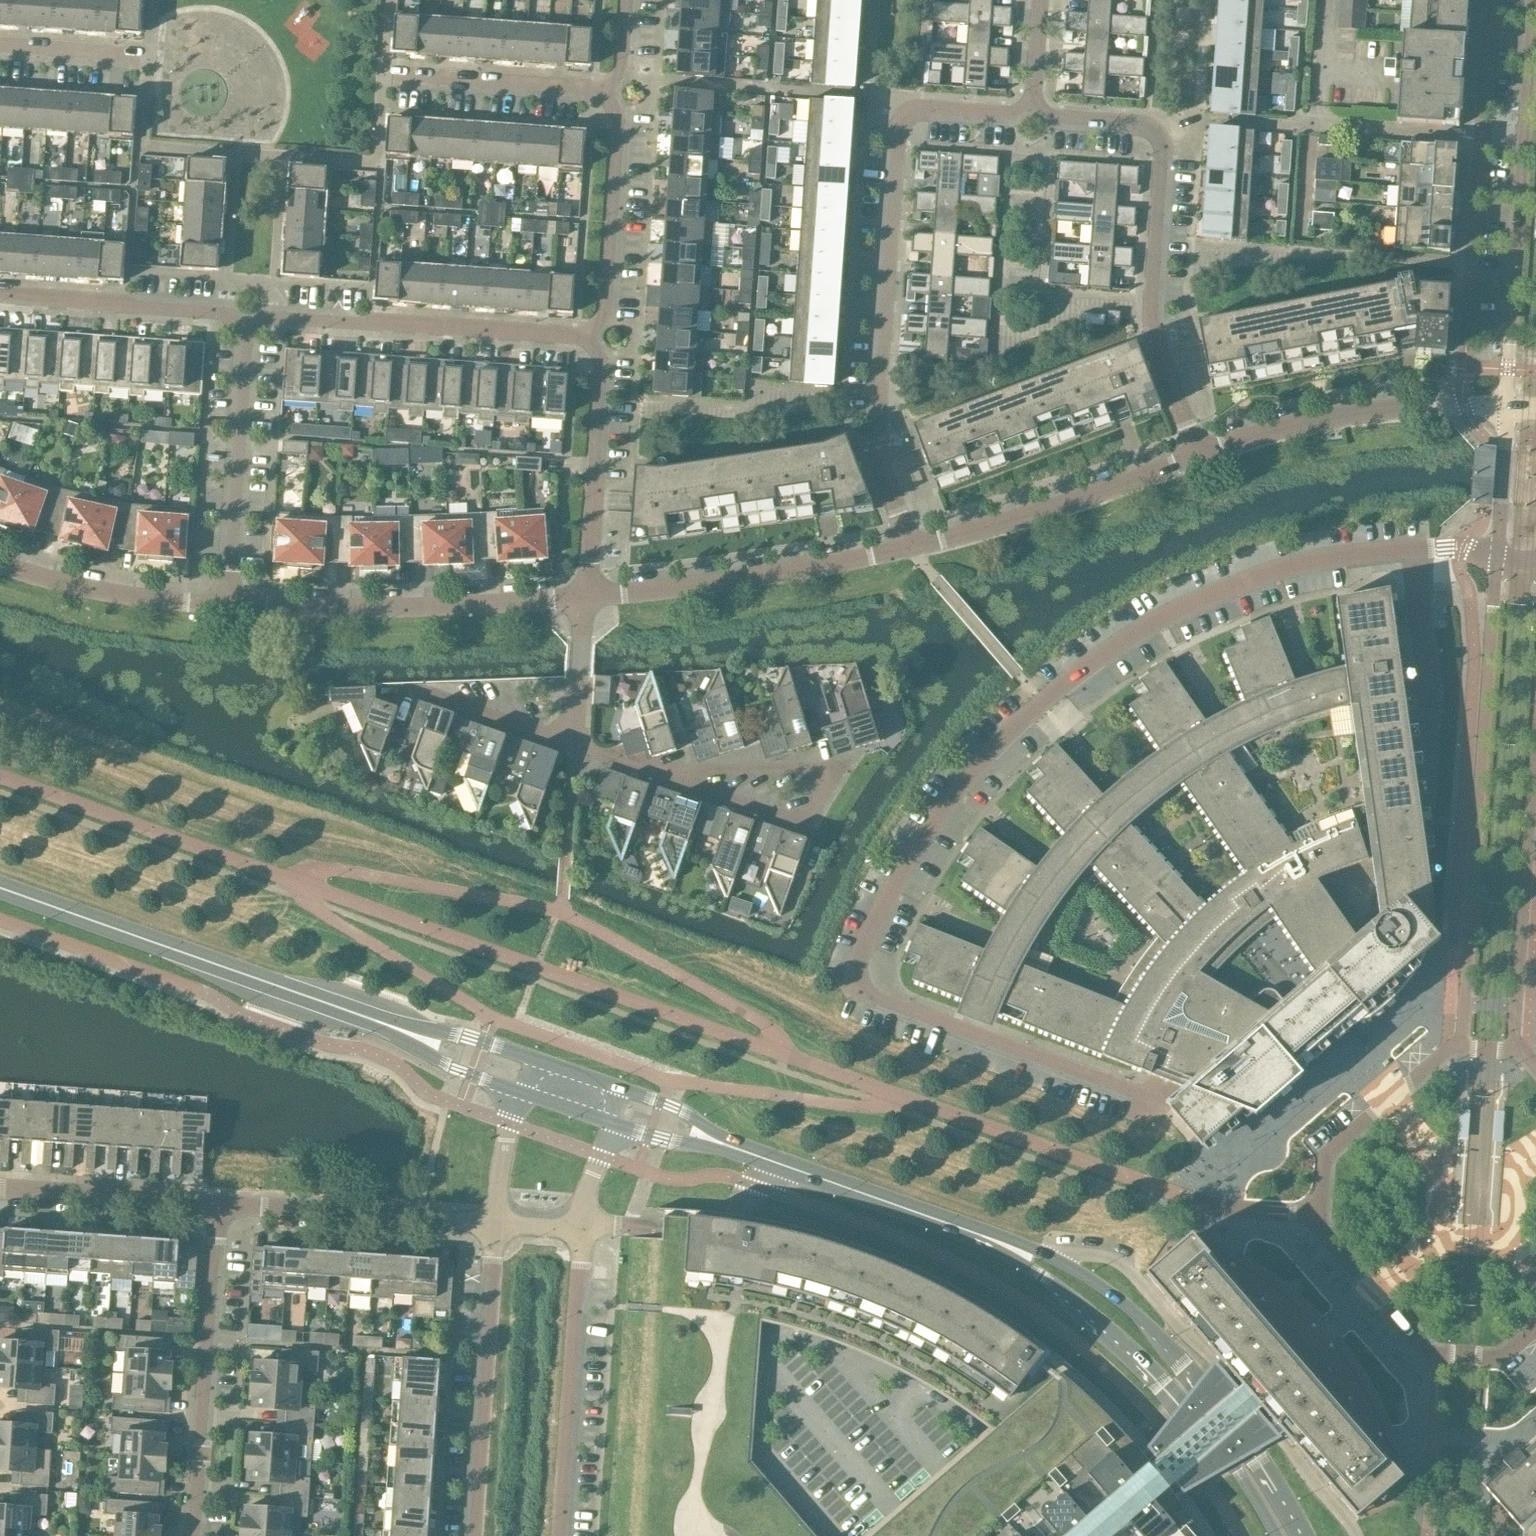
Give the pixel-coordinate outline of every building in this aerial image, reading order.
[(12,0),(0,0),(0,25),(10,26),(12,0)] [(33,0),(12,0),(10,26),(31,27),(33,0)] [(55,0),(33,0),(31,27),(53,29),(55,0)] [(77,0),(55,0),(53,29),(75,30),(77,0)] [(99,0),(77,0),(75,30),(97,32),(99,0)] [(119,0),(99,0),(97,32),(117,33),(119,0)] [(143,0),(119,0),(117,33),(141,35),(143,0)] [(720,0),(683,0),(682,9),(719,12),(720,0)] [(777,16),(787,17),(788,1),(778,0),(777,16)] [(860,0),(857,0),(816,0),(815,19),(858,22),(859,6),(857,6),(857,1),(859,1),(860,0)] [(969,5),(932,2),(932,3),(1011,9),(1012,8),(992,6),(992,0),(969,0),(969,5)] [(1087,14),(1067,12),(1067,13),(1147,19),(1147,18),(1110,15),(1111,0),(1088,0),(1087,14)] [(1308,0),(1298,0),(1297,10),(1307,11),(1308,0)] [(1366,0),(1340,0),(1339,10),(1365,12),(1366,0)] [(1468,0),(1412,0),(1411,15),(1466,19),(1468,0)] [(759,15),(771,15),(772,3),(760,2),(759,15)] [(1011,15),(1011,9),(932,3),(930,22),(967,24),(966,46),(929,43),(929,44),(1008,50),(1009,49),(989,47),(990,26),(1005,27),(1010,27),(1011,15),(1013,15),(1011,15)] [(1262,29),(1263,7),(1220,4),(1219,20),(1222,20),(1221,25),(1219,25),(1219,26),(1262,29)] [(717,32),(719,12),(682,9),(681,31),(727,34),(727,33),(717,32)] [(1306,26),(1307,11),(1297,10),(1296,25),(1306,26)] [(1364,31),(1365,12),(1339,10),(1338,29),(1364,31)] [(417,55),(420,18),(420,14),(396,12),(393,53),(417,55)] [(1146,37),(1147,19),(1067,13),(1067,19),(1065,19),(1065,20),(1067,20),(1066,31),(1071,32),(1086,33),(1084,54),(1064,53),(1064,54),(1144,59),(1107,56),(1109,35),(1146,37)] [(770,28),(771,15),(759,15),(758,27),(770,28)] [(1466,21),(1466,19),(1411,15),(1409,34),(1465,38),(1465,36),(1467,36),(1469,21),(1466,21)] [(786,32),(787,17),(777,16),(776,32),(786,32)] [(438,56),(441,20),(420,18),(417,55),(438,56)] [(858,23),(858,22),(815,19),(814,40),(856,43),(858,28),(855,28),(856,23),(858,23)] [(459,58),(462,21),(441,20),(438,56),(459,58)] [(481,59),(484,23),(462,21),(459,58),(481,59)] [(503,61),(505,24),(484,23),(481,59),(503,61)] [(524,62),(527,26),(505,24),(503,61),(524,62)] [(590,67),(593,26),(569,24),(568,29),(566,65),(590,67)] [(546,64),(549,28),(527,26),(524,62),(546,64)] [(1260,51),(1262,29),(1219,26),(1218,41),(1220,41),(1220,47),(1217,46),(1217,48),(1260,51)] [(566,65),(568,29),(549,28),(546,64),(566,65)] [(725,56),(727,34),(681,31),(679,52),(725,56)] [(1465,38),(1409,34),(1403,34),(1401,65),(1385,64),(1384,75),(1400,76),(1397,122),(1459,126),(1460,109),(1462,109),(1463,102),(1460,102),(1463,61),(1466,61),(1466,54),(1464,54),(1465,38)] [(1288,53),(1298,54),(1299,38),(1289,37),(1288,53)] [(856,44),(856,43),(814,40),(812,62),(855,65),(856,50),(854,49),(854,44),(856,44)] [(774,59),(784,60),(785,44),(775,43),(774,59)] [(1008,55),(1008,50),(929,44),(927,62),(964,65),(963,89),(964,89),(964,88),(984,89),(984,91),(985,91),(987,67),(1002,68),(1002,67),(1007,68),(1008,56),(1010,56),(1008,55)] [(756,58),(768,59),(769,46),(757,45),(756,58)] [(1258,72),(1260,51),(1217,48),(1216,63),(1218,63),(1218,68),(1216,68),(1216,69),(1258,72)] [(725,56),(679,52),(678,75),(724,78),(725,56)] [(1297,69),(1298,54),(1288,53),(1287,68),(1297,69)] [(1143,78),(1144,59),(1064,54),(1064,60),(1062,60),(1064,60),(1063,72),(1068,72),(1067,73),(1083,74),(1081,98),(1082,98),(1082,97),(1103,98),(1103,99),(1104,99),(1106,75),(1143,78)] [(767,71),(768,59),(756,58),(755,70),(767,71)] [(783,75),(784,60),(774,59),(773,75),(783,75)] [(855,66),(855,65),(812,62),(810,84),(853,88),(854,71),(852,71),(852,66),(855,66)] [(1257,94),(1258,72),(1216,69),(1214,84),(1217,84),(1217,90),(1214,89),(1214,91),(1257,94)] [(928,73),(927,85),(938,86),(939,73),(928,73)] [(1285,96),(1295,96),(1296,81),(1286,80),(1285,96)] [(711,115),(713,93),(677,90),(675,113),(711,115)] [(24,129),(27,93),(5,91),(3,127),(24,129)] [(1255,116),(1257,94),(1214,91),(1213,106),(1215,106),(1215,111),(1213,111),(1212,113),(1255,116)] [(46,130),(49,94),(27,93),(24,129),(46,130)] [(68,132),(71,96),(49,94),(46,130),(68,132)] [(89,134),(92,97),(71,96),(68,132),(89,134)] [(1294,112),(1295,96),(1285,96),(1284,111),(1294,112)] [(110,135),(112,99),(92,97),(89,134),(110,135)] [(133,142),(136,106),(136,100),(112,99),(110,135),(109,140),(133,142)] [(852,105),(852,103),(809,100),(808,122),(851,125),(852,110),(849,110),(850,105),(852,105)] [(770,119),(780,120),(781,105),(771,104),(770,119)] [(752,118),(764,119),(765,107),(753,106),(752,118)] [(710,135),(711,115),(675,113),(673,134),(720,138),(720,136),(710,135)] [(410,157),(413,120),(389,118),(386,160),(410,161),(410,157)] [(763,132),(764,119),(752,118),(751,131),(763,132)] [(778,136),(780,120),(770,119),(769,135),(778,136)] [(430,158),(433,122),(413,120),(410,157),(430,158)] [(452,160),(454,123),(433,122),(430,158),(452,160)] [(851,126),(851,125),(808,122),(806,144),(849,147),(850,132),(848,131),(848,126),(851,126)] [(474,161),(476,125),(454,123),(452,160),(474,161)] [(496,163),(498,126),(476,125),(474,161),(496,163)] [(517,164),(520,128),(498,126),(496,163),(517,164)] [(539,166),(541,129),(520,128),(517,164),(539,166)] [(559,167),(561,131),(541,129),(539,166),(559,167)] [(1210,151),(1252,154),(1254,132),(1211,129),(1210,145),(1212,145),(1212,150),(1210,150),(1210,151)] [(582,174),(585,138),(585,133),(561,131),(559,167),(559,172),(582,174)] [(718,159),(720,138),(673,134),(672,156),(718,159)] [(1339,147),(1339,144),(1339,138),(1318,136),(1317,145),(1339,147)] [(1281,156),(1291,157),(1292,141),(1282,141),(1281,156)] [(1399,165),(1455,169),(1456,159),(1455,159),(1456,150),(1457,150),(1457,146),(1401,142),(1399,165)] [(849,148),(849,147),(806,144),(805,165),(848,168),(849,153),(846,153),(847,148),(849,148)] [(767,163),(776,163),(778,148),(768,147),(767,163)] [(749,161),(761,162),(761,150),(750,149),(749,161)] [(916,193),(996,199),(996,198),(959,195),(960,174),(997,176),(999,157),(962,154),(962,153),(960,153),(960,154),(940,153),(940,152),(939,151),(939,153),(919,151),(918,158),(916,158),(916,159),(918,159),(918,171),(922,171),(937,172),(936,194),(916,192),(916,193)] [(1251,176),(1252,154),(1210,151),(1208,166),(1211,167),(1211,172),(1208,172),(1208,173),(1251,176)] [(718,160),(718,159),(672,156),(670,177),(707,180),(708,160),(718,160)] [(1290,173),(1291,157),(1281,156),(1280,172),(1290,173)] [(226,161),(221,161),(185,158),(183,182),(188,183),(224,185),(226,161)] [(760,175),(761,162),(749,161),(748,174),(760,175)] [(1056,203),(1136,209),(1136,208),(1116,206),(1117,185),(1132,186),(1137,186),(1138,175),(1140,175),(1140,174),(1138,174),(1139,167),(1119,166),(1119,164),(1117,164),(1117,166),(1097,164),(1097,163),(1096,163),(1096,164),(1059,161),(1057,181),(1092,183),(1091,205),(1056,202),(1056,203)] [(775,179),(776,163),(767,163),(765,178),(775,179)] [(139,179),(151,180),(152,168),(140,167),(140,165),(139,179)] [(848,169),(848,168),(805,165),(803,188),(844,191),(846,191),(847,175),(845,174),(845,169),(848,169)] [(1455,178),(1455,169),(1399,165),(1398,186),(1454,190),(1454,188),(1453,188),(1454,178),(1455,178)] [(331,193),(332,169),(291,166),(289,190),(326,193),(331,193)] [(20,183),(21,169),(10,168),(10,180),(7,180),(9,180),(9,182),(20,183)] [(64,181),(65,169),(54,168),(53,180),(51,179),(51,180),(64,181)] [(20,183),(31,184),(31,182),(34,182),(34,181),(31,181),(32,169),(21,169),(20,183)] [(65,169),(64,181),(78,182),(78,181),(75,181),(76,170),(65,169)] [(106,184),(107,172),(97,171),(97,183),(94,182),(94,183),(106,184)] [(1315,180),(1336,182),(1337,173),(1315,171),(1315,180)] [(107,172),(106,184),(121,185),(121,184),(118,184),(119,173),(107,172)] [(1249,197),(1251,176),(1208,173),(1207,188),(1209,188),(1209,193),(1207,193),(1207,194),(1249,197)] [(705,201),(707,180),(670,177),(669,199),(705,201)] [(150,190),(151,180),(139,179),(138,191),(138,189),(150,190)] [(1335,191),(1336,182),(1315,180),(1314,189),(1335,191)] [(375,196),(376,181),(375,183),(364,183),(363,195),(375,196)] [(20,193),(20,183),(9,182),(9,192),(20,193)] [(31,194),(31,184),(20,183),(20,193),(31,194)] [(223,206),(224,185),(188,183),(186,204),(223,206)] [(1278,199),(1288,200),(1289,184),(1279,184),(1278,199)] [(63,199),(64,187),(50,186),(50,187),(53,187),(52,198),(63,199)] [(1453,196),(1454,190),(1398,186),(1396,208),(1452,212),(1453,196)] [(64,187),(63,199),(74,200),(75,188),(77,188),(64,187)] [(843,196),(844,191),(803,188),(802,209),(842,212),(844,212),(846,196),(843,196)] [(105,202),(106,190),(94,189),(94,190),(96,190),(95,201),(105,202)] [(106,190),(105,202),(117,203),(118,191),(120,191),(106,190)] [(324,213),(326,193),(289,190),(288,211),(324,213)] [(761,206),(771,207),(772,190),(762,190),(761,206)] [(761,206),(761,193),(749,192),(749,205),(761,206)] [(406,206),(407,194),(395,193),(394,204),(392,204),(392,205),(406,206)] [(994,217),(996,199),(916,193),(915,199),(913,199),(916,200),(915,211),(919,212),(934,213),(933,234),(913,233),(913,234),(993,239),(956,236),(957,215),(994,217)] [(407,194),(406,206),(418,207),(418,206),(416,206),(417,194),(407,194)] [(1248,219),(1249,197),(1207,194),(1205,210),(1208,210),(1207,215),(1205,215),(1205,216),(1248,219)] [(374,208),(375,196),(363,195),(362,205),(374,205),(374,208)] [(448,209),(449,196),(438,196),(437,207),(435,207),(435,208),(448,209)] [(449,196),(448,209),(462,210),(462,209),(459,209),(460,197),(449,196)] [(704,222),(705,201),(669,199),(667,221),(713,224),(713,223),(704,222)] [(1286,216),(1288,200),(1278,199),(1277,215),(1286,216)] [(492,217),(493,203),(482,202),(481,214),(478,214),(481,214),(480,216),(492,217)] [(535,215),(536,203),(525,202),(524,213),(522,213),(522,214),(535,215)] [(492,217),(502,218),(503,216),(505,216),(505,215),(503,215),(503,203),(493,203),(492,217)] [(536,203),(535,215),(548,216),(548,215),(546,215),(547,203),(536,203)] [(1135,215),(1136,209),(1056,203),(1054,222),(1089,224),(1088,245),(1053,243),(1053,244),(1133,249),(1113,247),(1114,226),(1129,227),(1134,227),(1135,215),(1137,216),(1137,215),(1135,215)] [(221,227),(223,206),(186,204),(185,224),(221,227)] [(570,217),(567,217),(568,205),(557,204),(556,216),(570,217)] [(760,218),(761,206),(749,205),(748,217),(760,218)] [(770,222),(771,207),(761,206),(760,221),(770,222)] [(136,221),(148,222),(149,211),(137,210),(137,208),(136,221)] [(1452,213),(1452,212),(1396,208),(1395,227),(1451,231),(1451,230),(1450,230),(1450,229),(1451,214),(1451,213),(1452,213)] [(842,218),(842,212),(802,209),(800,231),(843,234),(844,218),(842,218)] [(323,234),(324,213),(288,211),(287,232),(323,234)] [(405,224),(406,212),(391,211),(394,211),(393,223),(405,224)] [(406,212),(405,224),(415,225),(415,213),(418,213),(406,212)] [(1312,221),(1333,222),(1334,214),(1312,212),(1312,221)] [(447,227),(448,215),(435,214),(437,214),(436,226),(447,227)] [(448,215),(447,227),(458,228),(459,216),(461,216),(448,215)] [(491,227),(492,217),(480,216),(480,226),(491,227)] [(1246,242),(1248,219),(1205,216),(1204,231),(1206,231),(1206,237),(1204,236),(1203,238),(1246,242)] [(502,228),(502,218),(492,217),(491,227),(502,228)] [(534,233),(535,221),(521,220),(523,220),(523,232),(534,233)] [(147,233),(148,222),(136,221),(135,234),(135,232),(147,233)] [(535,221),(534,233),(545,234),(545,222),(548,222),(535,221)] [(712,246),(713,224),(667,221),(666,243),(712,246)] [(1285,237),(1286,221),(1276,221),(1275,237),(1285,237)] [(1333,231),(1333,222),(1312,221),(1311,230),(1333,231)] [(569,224),(569,223),(556,222),(555,234),(566,235),(567,224),(569,224)] [(220,248),(221,227),(185,224),(183,245),(178,244),(178,245),(220,248)] [(372,238),(373,224),(372,227),(361,226),(360,237),(372,238)] [(1451,233),(1451,231),(1395,227),(1393,249),(1449,253),(1450,238),(1450,233),(1451,233)] [(843,234),(800,231),(798,253),(839,256),(841,256),(842,240),(840,239),(840,234),(843,234)] [(322,255),(323,234),(287,232),(285,252),(322,255)] [(760,250),(770,251),(771,234),(761,234),(760,250)] [(991,258),(993,239),(913,234),(912,240),(910,240),(913,240),(912,252),(916,252),(916,253),(932,254),(930,275),(910,274),(990,280),(990,279),(953,277),(954,255),(991,258)] [(16,238),(0,236),(0,273),(14,274),(16,238)] [(743,248),(754,249),(755,237),(743,236),(743,248)] [(371,251),(372,238),(360,237),(359,248),(371,249),(371,251)] [(36,276),(38,239),(16,238),(14,274),(36,276)] [(58,277),(60,241),(38,239),(36,276),(58,277)] [(123,282),(126,241),(102,239),(102,244),(99,280),(123,282)] [(79,279),(82,242),(60,241),(58,277),(79,279)] [(99,280),(102,244),(82,242),(79,279),(99,280)] [(134,242),(133,256),(134,256),(134,254),(145,254),(146,243),(134,242)] [(664,264),(701,267),(710,267),(712,246),(666,243),(664,264)] [(1132,255),(1133,249),(1053,244),(1051,262),(1086,265),(1085,287),(1087,287),(1087,289),(1088,289),(1088,288),(1108,289),(1108,290),(1110,291),(1111,266),(1126,268),(1126,267),(1131,268),(1132,256),(1134,256),(1132,255)] [(218,271),(220,248),(178,245),(177,268),(218,271)] [(753,261),(754,249),(743,248),(742,261),(753,261)] [(769,266),(770,251),(760,250),(759,265),(769,266)] [(326,255),(322,255),(285,252),(283,276),(325,279),(326,255)] [(838,261),(839,256),(798,253),(797,274),(840,277),(841,261),(838,261)] [(369,272),(370,272),(371,259),(358,258),(358,269),(369,270),(369,272)] [(399,302),(402,265),(402,261),(378,259),(376,300),(399,302)] [(699,286),(701,267),(664,264),(663,286),(709,289),(709,287),(699,286)] [(420,303),(422,267),(402,265),(399,302),(420,303)] [(441,305),(444,268),(422,267),(420,303),(441,305)] [(463,306),(466,270),(444,268),(441,305),(463,306)] [(485,308),(488,272),(466,270),(463,306),(485,308)] [(572,314),(575,273),(551,271),(551,276),(548,313),(572,314)] [(507,310),(509,273),(488,272),(485,308),(507,310)] [(528,311),(531,275),(509,273),(507,310),(528,311)] [(840,278),(840,277),(797,274),(795,295),(838,298),(839,283),(837,283),(837,278),(840,278)] [(989,299),(990,280),(910,274),(910,280),(908,280),(908,281),(910,281),(909,293),(914,293),(929,294),(927,316),(907,314),(907,315),(987,321),(987,320),(950,317),(951,296),(989,299)] [(548,313),(551,276),(531,275),(528,311),(548,313)] [(757,292),(767,293),(768,277),(758,277),(757,292)] [(739,291),(751,292),(752,280),(740,279),(739,291)] [(1446,353),(1451,284),(1420,281),(1420,283),(1411,285),(1410,279),(1400,281),(1400,283),(1199,322),(1212,390),(1397,354),(1396,346),(1415,342),(1415,350),(1446,353)] [(707,310),(709,289),(663,286),(661,307),(707,310)] [(750,304),(751,292),(739,291),(739,304),(750,304)] [(766,309),(767,293),(757,292),(756,308),(766,309)] [(838,299),(838,298),(795,295),(794,317),(837,320),(838,304),(835,304),(836,299),(838,299)] [(707,311),(707,310),(661,307),(660,329),(696,331),(698,310),(707,311)] [(1119,327),(1120,312),(1108,311),(1107,326),(1119,327)] [(986,339),(987,321),(907,315),(907,321),(905,321),(905,322),(907,322),(906,333),(911,334),(926,335),(924,359),(925,359),(925,358),(946,359),(946,361),(947,361),(949,337),(986,339)] [(837,321),(837,320),(794,317),(792,338),(835,341),(836,326),(834,326),(834,321),(837,321)] [(754,336),(764,336),(765,321),(755,320),(754,336)] [(736,334),(748,335),(749,323),(737,322),(736,334)] [(704,352),(695,351),(696,331),(660,329),(658,350),(704,354),(704,352)] [(29,330),(23,330),(22,337),(0,336),(0,387),(4,387),(4,381),(24,383),(24,388),(25,389),(29,330)] [(60,391),(64,333),(58,332),(57,340),(29,338),(30,330),(29,330),(25,389),(39,390),(39,384),(59,385),(59,391),(60,391)] [(95,394),(99,335),(93,335),(92,342),(64,340),(65,333),(64,333),(60,391),(74,392),(74,386),(94,387),(94,393),(95,394)] [(747,347),(748,335),(736,334),(735,347),(747,347)] [(130,396),(134,338),(128,337),(128,345),(99,343),(100,335),(99,335),(95,394),(109,395),(110,388),(130,390),(129,396),(130,396)] [(763,352),(764,336),(754,336),(753,351),(763,352)] [(166,392),(169,340),(163,340),(163,347),(134,345),(135,338),(134,338),(130,396),(144,397),(145,391),(166,392)] [(835,342),(835,341),(792,338),(791,360),(834,363),(835,348),(832,347),(833,342),(835,342)] [(202,395),(205,343),(193,342),(192,349),(170,348),(170,340),(169,340),(166,392),(202,395)] [(914,426),(938,491),(1115,425),(1112,417),(1129,411),(1132,418),(1161,407),(1137,343),(1079,364),(933,419),(914,426)] [(318,403),(322,351),(321,351),(320,359),(298,357),(298,350),(286,349),(282,401),(318,403)] [(658,350),(656,372),(703,375),(704,354),(658,350)] [(353,412),(357,354),(356,354),(356,361),(333,360),(334,352),(322,351),(318,403),(339,405),(338,411),(353,412)] [(388,414),(392,356),(391,356),(391,364),(368,362),(369,355),(357,354),(353,412),(354,406),(374,407),(373,413),(388,414)] [(423,417),(427,359),(426,359),(426,366),(403,365),(404,357),(392,356),(388,414),(389,414),(389,409),(409,410),(409,416),(423,417)] [(761,374),(762,358),(753,357),(751,373),(761,374)] [(458,419),(462,361),(461,361),(461,369),(438,367),(439,360),(427,359),(423,417),(424,417),(424,411),(444,412),(444,418),(458,419)] [(834,364),(834,363),(791,360),(789,382),(832,386),(833,369),(831,369),(831,364),(834,364)] [(493,422),(497,364),(496,364),(496,371),(473,370),(474,362),(462,361),(458,419),(459,420),(459,414),(479,415),(479,421),(493,422)] [(528,425),(532,366),(531,374),(508,372),(509,365),(497,364),(493,422),(494,422),(494,416),(514,417),(514,423),(528,425)] [(733,377),(745,378),(746,366),(734,365),(733,377)] [(565,421),(568,376),(544,375),(544,367),(532,366),(528,425),(529,425),(530,419),(565,421)] [(701,398),(703,375),(656,372),(655,394),(701,398)] [(744,391),(745,378),(733,377),(732,390),(744,391)] [(23,416),(23,408),(15,407),(15,415),(23,416)] [(58,419),(58,410),(50,410),(50,418),(58,419)] [(93,421),(93,413),(85,412),(85,420),(93,421)] [(128,423),(128,415),(120,415),(120,423),(128,423)] [(163,426),(164,418),(156,417),(155,425),(163,426)] [(164,418),(163,426),(171,427),(172,418),(164,418)] [(68,421),(64,433),(74,437),(78,424),(68,421)] [(316,437),(317,429),(309,429),(308,437),(316,437)] [(317,429),(316,437),(324,438),(325,430),(317,429)] [(359,440),(360,432),(352,432),(351,440),(359,440)] [(141,433),(140,443),(145,443),(151,439),(151,434),(141,433)] [(170,433),(169,445),(193,447),(194,435),(170,433)] [(394,443),(395,435),(387,434),(386,442),(394,443)] [(429,445),(430,437),(422,437),(421,445),(429,445)] [(636,468),(631,545),(817,517),(816,508),(834,505),(835,514),(874,508),(846,437),(825,445),(825,446),(782,452),(660,470),(636,468)] [(465,448),(465,440),(457,439),(456,447),(465,448)] [(307,455),(308,443),(284,441),(283,453),(307,455)] [(500,450),(500,442),(492,441),(492,449),(500,450)] [(535,452),(535,444),(527,444),(527,452),(535,452)] [(342,446),(341,457),(348,458),(352,455),(353,446),(342,446)] [(309,447),(308,459),(317,460),(321,456),(322,448),(309,447)] [(389,451),(375,451),(375,466),(390,466),(389,451)] [(470,454),(469,459),(474,465),(478,465),(479,455),(470,454)] [(517,457),(516,470),(540,471),(541,459),(517,457)] [(27,478),(0,468),(0,525),(10,528),(27,478)] [(48,533),(61,489),(27,478),(10,528),(21,533),(23,529),(34,533),(35,529),(48,533)] [(84,546),(95,497),(61,489),(48,533),(61,536),(61,540),(84,546)] [(123,549),(130,505),(95,497),(84,546),(108,551),(109,547),(123,549)] [(161,561),(165,508),(130,505),(123,549),(137,551),(137,555),(149,556),(148,560),(161,561)] [(186,547),(191,547),(194,510),(165,508),(161,561),(173,562),(174,558),(185,559),(186,547)] [(519,511),(523,560),(547,559),(546,546),(551,546),(550,524),(545,524),(544,509),(519,511)] [(499,562),(523,560),(519,511),(519,519),(497,521),(497,513),(483,514),(486,559),(498,558),(499,562)] [(299,568),(303,515),(278,513),(277,528),(273,528),(271,550),(276,550),(275,563),(287,563),(286,567),(299,568)] [(473,559),(486,559),(483,514),(447,515),(449,565),(473,564),(473,559)] [(337,562),(338,517),(303,515),(299,568),(312,569),(312,565),(324,566),(324,562),(337,562)] [(425,566),(449,565),(447,515),(410,517),(412,562),(425,561),(425,566)] [(374,517),(338,517),(337,562),(351,563),(351,567),(362,567),(362,571),(375,571),(374,517)] [(399,562),(412,562),(410,517),(374,517),(375,571),(387,570),(387,566),(399,566),(399,562)] [(1246,706),(1233,712),(1226,716),(1233,728),(1217,737),(1165,663),(1132,686),(1132,687),(1141,681),(1148,692),(1128,706),(1162,754),(1154,760),(1146,766),(1138,772),(1147,783),(1136,792),(1141,797),(1127,808),(1118,798),(1111,804),(1057,745),(1027,772),(1028,773),(1035,766),(1044,776),(1026,792),(1068,838),(1061,845),(1049,859),(1061,868),(1053,878),(980,828),(957,862),(958,862),(964,854),(975,861),(961,881),(1010,915),(1001,930),(996,938),(1009,945),(1002,957),(918,924),(904,962),(905,962),(908,953),(921,958),(912,980),(966,1001),(962,1012),(983,1019),(987,1010),(1193,1091),(1171,1110),(1203,1146),(1243,1111),(1257,1116),(1304,1076),(1295,1066),(1349,1019),(1356,1021),(1364,1021),(1371,1019),(1380,1012),(1389,1004),(1397,996),(1403,989),(1408,983),(1412,976),(1420,964),(1426,951),(1440,939),(1436,934),(1432,930),(1434,913),(1433,896),(1413,758),(1401,669),(1393,613),(1390,590),(1336,600),(1346,671),(1336,674),(1325,677),(1315,680),(1319,693),(1302,699),(1269,617),(1231,632),(1232,633),(1241,630),(1246,642),(1224,651),(1246,706)] [(863,747),(880,741),(872,717),(876,716),(872,704),(869,705),(856,663),(854,664),(854,665),(841,691),(839,695),(846,720),(808,732),(812,743),(827,738),(831,753),(861,743),(861,744),(862,744),(863,747)] [(812,743),(808,732),(788,666),(786,667),(786,668),(774,694),(773,694),(771,698),(779,723),(756,730),(764,755),(793,746),(793,747),(794,746),(795,750),(812,744),(812,743)] [(727,753),(744,747),(720,669),(718,670),(718,671),(706,697),(705,697),(703,701),(711,726),(688,733),(696,759),(725,749),(725,750),(726,750),(727,753)] [(634,740),(622,744),(627,757),(650,750),(651,754),(658,752),(658,753),(659,756),(676,750),(672,735),(668,725),(652,672),(650,673),(650,674),(638,700),(637,700),(635,705),(643,729),(631,732),(634,740)] [(375,773),(398,707),(375,699),(375,686),(330,688),(331,704),(351,703),(352,706),(353,706),(363,731),(360,740),(362,745),(373,771),(373,772),(375,773)] [(455,714),(437,708),(436,711),(417,704),(408,729),(421,734),(412,758),(414,763),(415,763),(426,789),(426,790),(428,791),(455,714)] [(480,812),(506,735),(489,729),(488,732),(487,732),(455,721),(446,746),(472,755),(464,780),(466,785),(466,784),(478,811),(478,812),(480,812)] [(681,721),(668,725),(672,735),(684,731),(681,721)] [(559,753),(542,747),(540,750),(540,751),(510,740),(501,765),(525,773),(516,798),(518,803),(519,803),(530,829),(530,830),(532,830),(547,788),(549,789),(549,790),(550,790),(554,779),(553,778),(553,779),(550,778),(559,753)] [(622,862),(649,784),(632,779),(631,782),(630,782),(601,772),(592,797),(615,805),(607,829),(609,834),(621,860),(620,861),(622,862)] [(702,803),(684,797),(683,800),(651,789),(642,815),(667,824),(659,847),(661,852),(662,852),(673,878),(673,879),(675,880),(702,803)] [(704,807),(695,832),(721,841),(712,865),(714,870),(715,870),(726,896),(726,897),(728,898),(754,821),(737,815),(736,818),(704,807)] [(788,836),(757,825),(748,850),(773,859),(765,884),(767,888),(779,915),(780,916),(795,874),(798,875),(797,875),(798,876),(802,864),(799,863),(807,839),(790,833),(789,836),(788,836)] [(12,1101),(0,1100),(0,1139),(1,1139),(0,1158),(0,1162),(8,1163),(10,1140),(9,1140),(12,1101)] [(30,1141),(33,1102),(12,1101),(9,1140),(10,1140),(23,1141),(21,1164),(30,1164),(31,1141),(30,1141)] [(52,1143),(55,1104),(33,1102),(30,1141),(31,1141),(44,1142),(43,1165),(51,1166),(53,1143),(52,1143)] [(74,1144),(76,1105),(55,1104),(52,1143),(53,1143),(66,1144),(64,1167),(73,1167),(74,1144)] [(95,1146),(98,1107),(76,1105),(74,1144),(88,1145),(86,1168),(94,1169),(96,1146),(95,1146)] [(117,1147),(119,1109),(98,1107),(95,1146),(96,1146),(109,1147),(107,1170),(116,1170),(118,1147),(117,1147)] [(138,1149),(141,1110),(119,1109),(117,1147),(118,1147),(131,1148),(129,1171),(137,1172),(139,1149),(138,1149)] [(160,1151),(162,1112),(141,1110),(138,1149),(139,1149),(152,1150),(151,1173),(159,1174),(161,1151),(160,1151)] [(181,1152),(184,1113),(162,1112),(160,1151),(161,1151),(174,1151),(172,1175),(181,1175),(182,1152),(181,1152)] [(211,1115),(206,1115),(184,1113),(181,1152),(182,1152),(195,1153),(194,1176),(202,1177),(205,1133),(210,1133),(211,1115)] [(1187,1514),(1174,1496),(1168,1487),(1163,1479),(1160,1476),(1157,1472),(1151,1465),(1144,1456),(1142,1453),(1130,1440),(1109,1417),(1086,1395),(1073,1383),(1062,1373),(1045,1360),(1036,1352),(1038,1349),(1010,1329),(974,1306),(936,1286),(897,1268),(857,1253),(817,1240),(778,1230),(738,1223),(730,1222),(698,1218),(690,1217),(665,1216),(664,1229),(664,1238),(630,1236),(625,1307),(609,1535),(1201,1535),(1187,1514)] [(28,1230),(6,1229),(5,1234),(0,1234),(0,1277),(4,1278),(4,1271),(25,1273),(28,1230)] [(46,1274),(49,1232),(28,1230),(25,1273),(46,1274)] [(68,1276),(71,1233),(49,1232),(46,1274),(68,1276)] [(90,1273),(93,1235),(71,1233),(68,1276),(69,1276),(69,1271),(90,1273)] [(1284,1432),(1341,1498),(1358,1518),(1390,1490),(1404,1477),(1380,1450),(1298,1356),(1214,1259),(1193,1234),(1153,1268),(1147,1274),(1164,1294),(1221,1359),(1245,1387),(1252,1396),(1260,1404),(1284,1432)] [(111,1279),(114,1237),(93,1235),(90,1273),(111,1274),(110,1279),(111,1279)] [(133,1280),(136,1238),(114,1237),(111,1279),(133,1280)] [(154,1282),(157,1240),(136,1238),(133,1280),(134,1281),(134,1276),(154,1277),(153,1282),(154,1282)] [(157,1240),(154,1282),(175,1283),(175,1290),(195,1291),(198,1248),(179,1247),(180,1241),(157,1240)] [(285,1291),(288,1249),(265,1247),(265,1253),(253,1252),(250,1295),(263,1296),(264,1290),(285,1291)] [(306,1293),(309,1250),(288,1249),(285,1291),(306,1293)] [(328,1290),(331,1252),(309,1250),(306,1293),(307,1293),(307,1288),(328,1290)] [(349,1296),(352,1254),(331,1252),(328,1290),(349,1291),(348,1296),(349,1296)] [(371,1297),(374,1255),(352,1254),(349,1296),(371,1297)] [(392,1299),(395,1257),(374,1255),(371,1297),(392,1299)] [(414,1301),(417,1258),(395,1257),(392,1299),(393,1299),(394,1294),(413,1296),(413,1300),(414,1301)] [(450,1310),(454,1266),(439,1265),(439,1260),(417,1258),(414,1301),(435,1302),(434,1308),(450,1310)] [(22,1312),(21,1322),(36,1323),(37,1313),(22,1312)] [(64,1325),(65,1315),(51,1314),(50,1324),(64,1325)] [(65,1315),(64,1325),(79,1326),(80,1316),(65,1315)] [(108,1328),(108,1318),(94,1317),(93,1327),(108,1328)] [(108,1318),(108,1328),(122,1329),(123,1319),(108,1318)] [(151,1331),(151,1321),(137,1320),(136,1330),(151,1331)] [(46,1367),(47,1351),(58,1352),(60,1331),(31,1329),(30,1343),(0,1341),(0,1364),(46,1367)] [(282,1330),(281,1341),(296,1342),(296,1331),(282,1330)] [(324,1344),(325,1333),(310,1332),(310,1343),(324,1344)] [(325,1333),(324,1344),(339,1345),(339,1335),(325,1333)] [(123,1373),(172,1376),(173,1364),(169,1364),(170,1352),(169,1352),(170,1339),(118,1335),(117,1350),(125,1351),(123,1373)] [(367,1347),(368,1337),(354,1336),(353,1346),(367,1347)] [(368,1337),(367,1347),(382,1348),(382,1338),(368,1337)] [(410,1350),(411,1340),(396,1339),(396,1349),(410,1350)] [(253,1384),(305,1388),(305,1387),(300,1387),(302,1371),(318,1372),(319,1352),(291,1349),(290,1363),(257,1361),(256,1374),(254,1374),(253,1384)] [(438,1405),(439,1383),(441,1360),(404,1358),(402,1380),(400,1402),(438,1405)] [(366,1359),(365,1368),(374,1369),(375,1359),(366,1359)] [(46,1367),(0,1364),(0,1387),(27,1389),(26,1403),(54,1405),(56,1385),(45,1384),(46,1367)] [(374,1378),(374,1369),(365,1368),(365,1378),(374,1378)] [(171,1389),(172,1376),(123,1373),(122,1395),(114,1394),(113,1409),(164,1413),(165,1400),(167,1400),(167,1389),(171,1389)] [(372,1400),(374,1378),(365,1378),(363,1399),(372,1400)] [(304,1405),(305,1388),(253,1384),(252,1394),(255,1395),(254,1407),(287,1410),(286,1423),(314,1425),(315,1406),(304,1405)] [(371,1421),(372,1400),(363,1399),(362,1421),(371,1421)] [(436,1426),(438,1405),(400,1402),(399,1423),(397,1445),(434,1448),(436,1426)] [(1187,1514),(1174,1496),(1178,1492),(1179,1491),(1180,1491),(1183,1494),(1187,1492),(1206,1481),(1233,1466),(1257,1452),(1282,1437),(1280,1435),(1284,1432),(1260,1404),(1261,1407),(1258,1410),(1238,1427),(1172,1484),(1168,1487),(1156,1497),(1134,1517),(1113,1535),(1112,1535),(1201,1535),(1187,1514)] [(40,1449),(40,1448),(35,1448),(36,1432),(52,1434),(54,1413),(26,1411),(25,1425),(0,1423),(0,1446),(40,1449)] [(122,1455),(166,1458),(167,1446),(163,1445),(164,1434),(163,1434),(164,1421),(112,1417),(111,1432),(124,1433),(122,1455)] [(370,1432),(371,1421),(362,1421),(361,1432),(370,1432)] [(286,1423),(285,1436),(252,1434),(251,1446),(249,1446),(248,1457),(300,1461),(311,1462),(314,1425),(286,1423)] [(369,1443),(370,1432),(361,1432),(360,1442),(369,1443)] [(368,1454),(369,1443),(360,1442),(359,1453),(368,1454)] [(1484,1487),(1492,1496),(1505,1511),(1519,1528),(1520,1527),(1520,1528),(1520,1535),(1535,1535),(1535,1443),(1521,1456),(1518,1452),(1517,1451),(1503,1463),(1504,1464),(1507,1468),(1485,1487),(1484,1487)] [(433,1469),(434,1448),(397,1445),(396,1467),(394,1488),(431,1491),(433,1469)] [(40,1449),(0,1446),(0,1470),(21,1471),(20,1485),(49,1487),(50,1467),(39,1466),(40,1449)] [(368,1465),(368,1454),(359,1453),(358,1464),(368,1465)] [(166,1471),(166,1458),(122,1455),(121,1477),(108,1476),(107,1491),(158,1495),(159,1482),(161,1482),(162,1470),(166,1471)] [(299,1477),(300,1461),(248,1457),(247,1467),(249,1467),(248,1480),(281,1482),(281,1495),(309,1497),(310,1478),(299,1477)] [(366,1486),(368,1465),(358,1464),(357,1485),(366,1486)] [(365,1508),(366,1486),(357,1485),(355,1507),(365,1508)] [(430,1512),(431,1491),(394,1488),(393,1510),(391,1531),(428,1534),(430,1512)] [(34,1531),(35,1515),(47,1516),(48,1495),(20,1493),(19,1507),(0,1506),(0,1529),(34,1531)] [(80,1494),(78,1513),(85,1514),(90,1509),(91,1495),(80,1494)] [(307,1517),(309,1497),(281,1495),(280,1509),(247,1506),(246,1519),(243,1519),(243,1529),(295,1533),(295,1532),(290,1532),(291,1516),(307,1517)] [(161,1528),(157,1527),(158,1516),(157,1516),(158,1503),(106,1499),(105,1514),(118,1515),(116,1535),(160,1535),(161,1528)] [(364,1518),(365,1508),(355,1507),(355,1518),(364,1518)] [(363,1529),(364,1518),(355,1518),(354,1528),(363,1529)]
